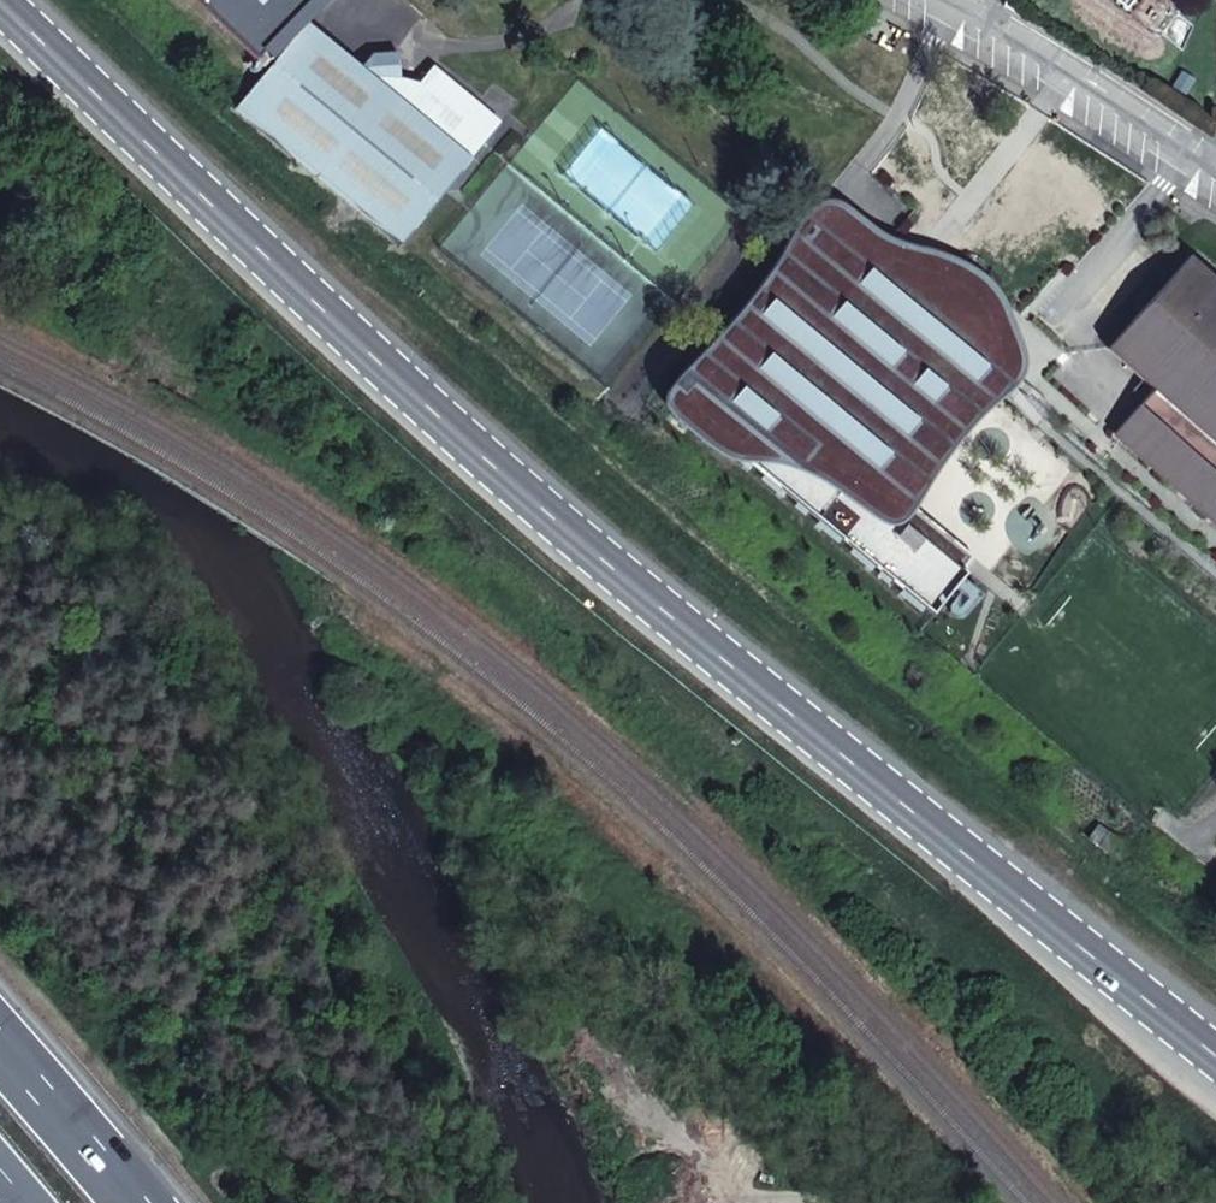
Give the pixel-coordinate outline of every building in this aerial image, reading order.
[(257,42),(291,8),(283,0),(213,0),(257,42)] [(361,68),(307,23),(236,107),(400,244),(471,159),(470,158),(361,68)] [(400,77),(398,51),(373,54),(361,68),(470,158),(498,124),(483,112),(485,109),(432,66),(414,89),(400,77)] [(1007,366),(827,216),(674,404),(930,612),(963,573),(960,571),(972,556),(899,495),(1007,366)] [(1187,259),(1108,348),(1153,388),(1215,443),(1215,284),(1187,259)] [(1153,388),(1114,433),(1215,524),(1215,443),(1153,388)] [(1129,846),(1109,832),(1099,846),(1119,859),(1129,846)]
